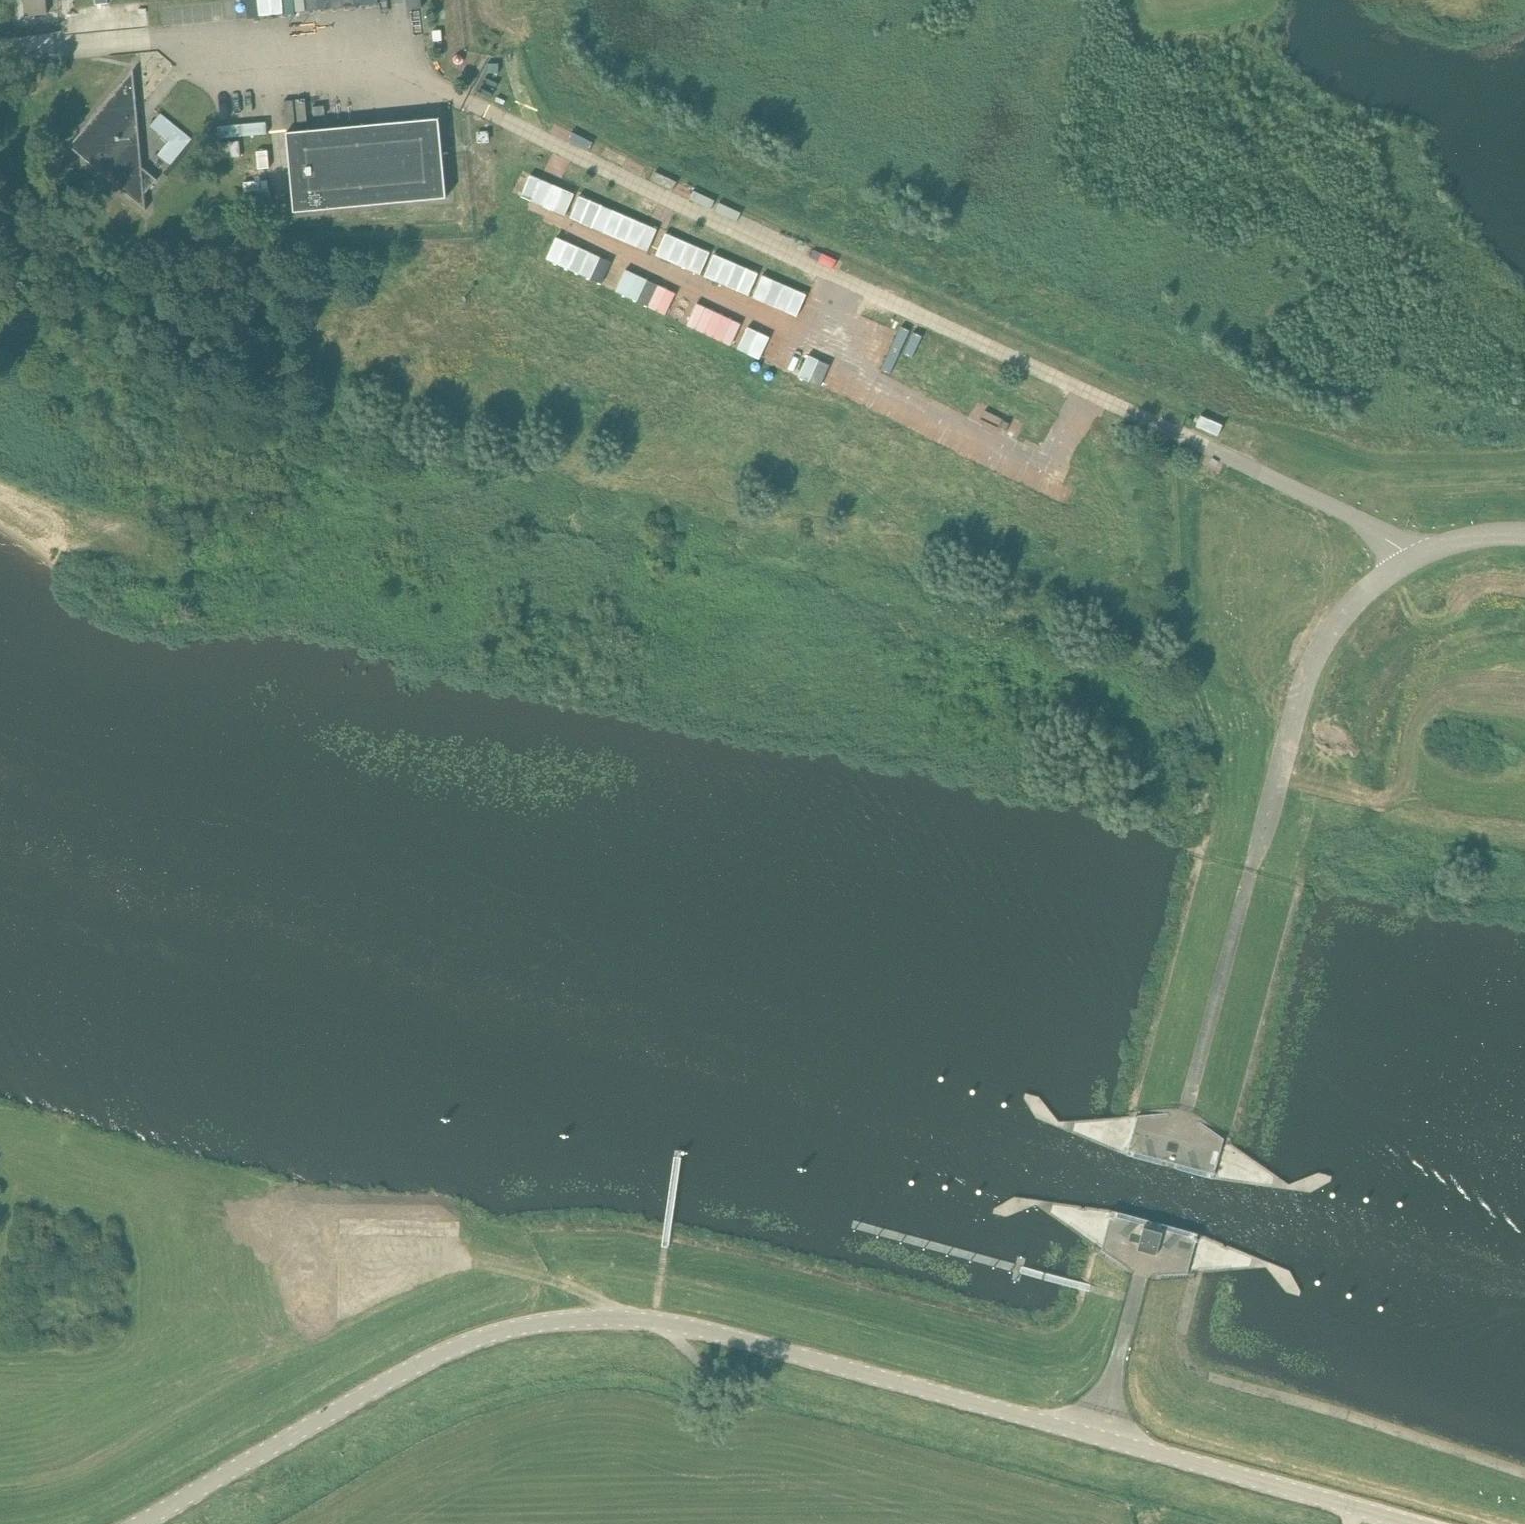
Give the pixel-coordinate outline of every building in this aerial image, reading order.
[(46,0),(25,0),(27,16),(47,13),(46,0)] [(70,146),(145,209),(144,193),(156,179),(141,166),(133,71),(70,146)] [(287,132),(294,212),(446,198),(440,118),(287,132)]
